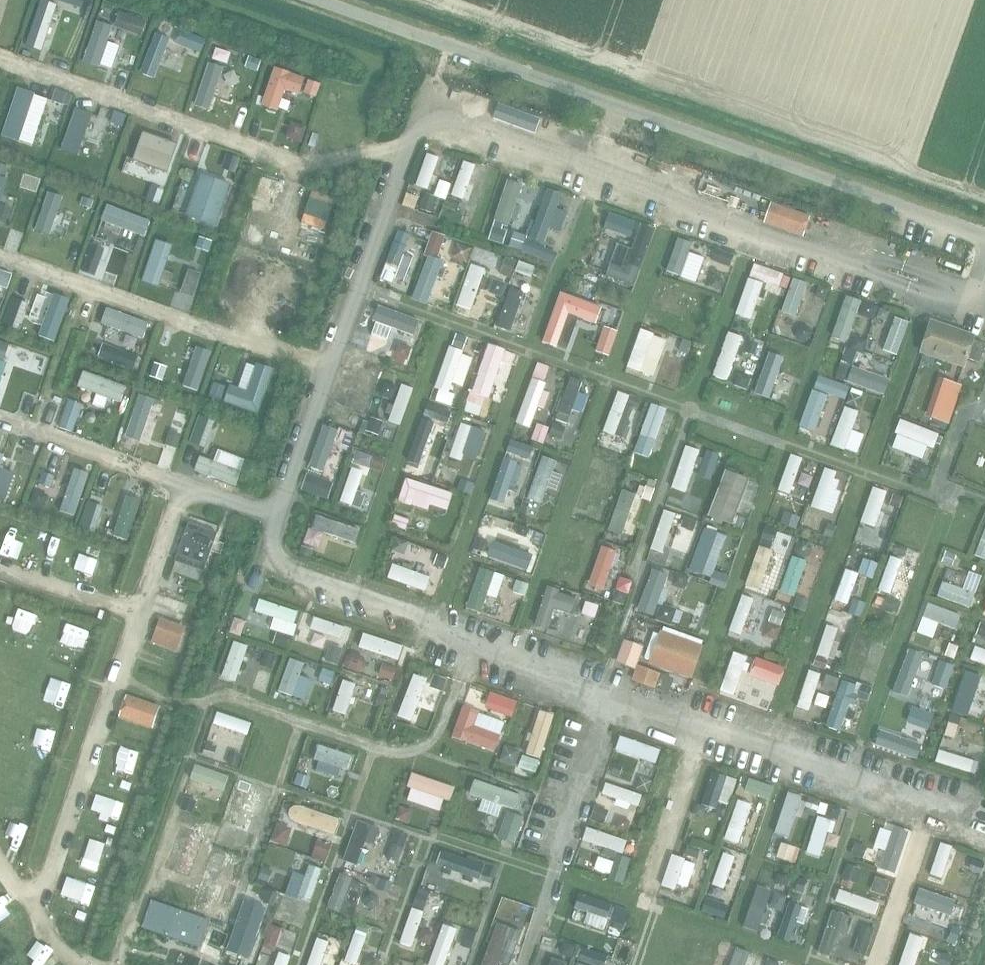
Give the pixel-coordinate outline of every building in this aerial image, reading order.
[(146,58),(161,64),(176,28),(161,22),(146,58)] [(219,99),(230,56),(210,51),(200,94),(219,99)] [(274,68),(262,102),(277,107),(284,88),(299,94),(304,79),(274,68)] [(258,108),(253,122),(263,126),(268,111),(258,108)] [(138,124),(129,162),(149,167),(157,129),(138,124)] [(414,173),(435,178),(444,145),(422,139),(414,173)] [(467,149),(456,185),(474,191),(485,155),(467,149)] [(525,209),(529,172),(511,170),(507,207),(525,209)] [(558,216),(570,182),(555,177),(544,211),(558,216)] [(227,190),(196,179),(185,211),(216,222),(227,190)] [(409,182),(407,197),(421,198),(422,183),(409,182)] [(105,265),(122,216),(151,226),(157,208),(110,192),(87,259),(105,265)] [(809,215),(771,202),(764,223),(802,236),(809,215)] [(552,240),(557,228),(533,219),(529,231),(552,240)] [(680,223),(668,258),(693,266),(696,257),(705,260),(714,233),(680,223)] [(169,273),(176,233),(157,229),(150,270),(169,273)] [(417,287),(433,293),(449,250),(433,244),(417,287)] [(784,273),(788,260),(757,252),(753,265),(784,273)] [(474,253),(460,295),(477,301),(492,258),(474,253)] [(246,264),(229,269),(231,278),(248,273),(246,264)] [(737,302),(752,309),(768,272),(753,266),(737,302)] [(795,266),(786,300),(802,305),(812,271),(795,266)] [(519,321),(530,281),(513,277),(502,317),(519,321)] [(567,335),(580,303),(578,302),(582,292),(564,284),(547,327),(567,335)] [(835,324),(853,330),(867,290),(849,284),(835,324)] [(583,339),(598,345),(614,303),(599,297),(583,339)] [(898,305),(884,338),(897,344),(911,311),(898,305)] [(110,308),(108,323),(151,330),(153,315),(110,308)] [(629,357),(646,364),(659,327),(643,321),(629,357)] [(745,321),(738,341),(758,347),(764,328),(745,321)] [(931,322),(921,351),(963,366),(965,358),(977,362),(984,344),(972,340),(973,337),(931,322)] [(872,328),(869,341),(881,345),(885,331),(872,328)] [(802,357),(806,344),(793,340),(789,352),(802,357)] [(753,383),(771,389),(784,350),(766,344),(753,383)] [(344,355),(343,393),(360,394),(361,375),(375,376),(375,356),(344,355)] [(889,378),(892,366),(857,356),(854,368),(889,378)] [(91,362),(85,380),(128,393),(133,375),(91,362)] [(805,419),(824,424),(835,383),(851,388),(853,380),(819,371),(805,419)] [(405,413),(419,378),(406,373),(397,395),(396,395),(391,408),(405,413)] [(941,381),(929,417),(948,423),(960,387),(941,381)] [(73,391),(64,416),(78,421),(86,396),(73,391)] [(849,395),(836,434),(851,439),(864,400),(849,395)] [(424,405),(408,448),(424,455),(441,412),(424,405)] [(466,412),(454,447),(467,451),(479,416),(466,412)] [(542,412),(535,428),(548,434),(555,417),(542,412)] [(325,415),(313,460),(330,464),(341,419),(325,415)] [(691,482),(706,440),(689,433),(674,476),(691,482)] [(365,438),(361,457),(353,456),(347,491),(362,494),(371,439),(365,438)] [(229,470),(234,453),(201,444),(196,461),(229,470)] [(511,492),(523,451),(508,446),(495,487),(511,492)] [(77,457),(65,500),(84,505),(96,463),(77,457)] [(723,475),(720,474),(712,504),(740,511),(752,466),(727,460),(723,475)] [(658,489),(661,468),(651,467),(650,474),(638,472),(637,480),(624,478),(617,520),(635,523),(640,487),(658,489)] [(403,490),(453,503),(459,481),(408,468),(403,490)] [(116,523),(127,527),(141,488),(130,484),(116,523)] [(666,497),(655,539),(668,543),(671,533),(682,536),(690,504),(666,497)] [(395,514),(410,521),(416,509),(400,502),(395,514)] [(715,536),(722,518),(706,512),(690,556),(715,566),(725,539),(715,536)] [(359,529),(361,516),(340,513),(338,526),(359,529)] [(769,514),(765,526),(774,529),(772,537),(761,533),(746,573),(771,582),(793,523),(769,514)] [(530,555),(534,541),(519,537),(522,528),(499,521),(492,543),(530,555)] [(217,534),(188,524),(177,554),(207,564),(217,534)] [(593,575),(610,581),(625,541),(607,535),(593,575)] [(783,579),(798,585),(811,551),(796,545),(783,579)] [(397,552),(392,567),(433,581),(443,553),(431,549),(426,562),(397,552)] [(511,605),(523,568),(483,556),(470,595),(482,599),(487,583),(503,588),(499,601),(511,605)] [(654,558),(643,604),(659,607),(665,577),(675,579),(678,563),(654,558)] [(975,594),(977,583),(982,584),(984,572),(984,563),(973,560),(969,577),(961,576),(964,561),(950,558),(943,586),(975,594)] [(869,588),(872,578),(853,571),(849,581),(869,588)] [(548,575),(537,612),(555,618),(561,600),(578,606),(584,586),(548,575)] [(771,586),(743,578),(731,619),(760,627),(771,586)] [(585,601),(600,606),(604,594),(589,589),(585,601)] [(278,606),(276,620),(301,623),(305,597),(266,591),(264,604),(278,606)] [(818,642),(838,649),(855,601),(834,594),(818,642)] [(319,605),(314,619),(346,629),(350,615),(319,605)] [(151,644),(180,655),(189,629),(160,619),(151,644)] [(404,651),(409,636),(369,622),(363,636),(404,651)] [(656,654),(700,663),(707,631),(663,622),(656,654)] [(864,660),(876,627),(862,622),(849,655),(864,660)] [(628,627),(619,651),(638,658),(647,634),(628,627)] [(241,671),(254,635),(238,630),(226,666),(241,671)] [(329,646),(339,651),(346,636),(335,632),(329,646)] [(910,674),(925,638),(912,633),(897,669),(910,674)] [(350,645),(348,656),(367,660),(369,649),(350,645)] [(305,686),(313,667),(304,663),(309,653),(294,646),(281,676),(305,686)] [(757,647),(741,685),(770,695),(784,657),(757,647)] [(641,653),(635,669),(659,677),(664,660),(641,653)] [(664,667),(683,671),(686,661),(666,657),(664,667)] [(797,696),(816,701),(825,661),(807,657),(797,696)] [(416,662),(402,706),(422,712),(436,669),(416,662)] [(956,699),(969,705),(983,673),(969,667),(956,699)] [(351,704),(361,673),(346,668),(336,699),(351,704)] [(838,676),(829,712),(837,715),(847,678),(838,676)] [(889,681),(881,718),(897,722),(906,685),(889,681)] [(159,708),(126,696),(119,718),(153,729),(159,708)] [(463,696),(455,726),(502,739),(510,709),(463,696)] [(218,715),(253,724),(257,711),(221,701),(218,715)] [(543,701),(530,741),(546,746),(559,706),(543,701)] [(919,703),(912,720),(929,726),(935,709),(919,703)] [(615,753),(634,759),(639,745),(656,752),(661,739),(625,726),(615,753)] [(978,763),(984,740),(947,729),(940,752),(978,763)] [(324,734),(318,753),(352,763),(358,744),(324,734)] [(229,779),(234,764),(200,753),(195,769),(229,779)] [(734,798),(740,764),(713,760),(707,793),(734,798)] [(446,797),(451,770),(417,764),(412,791),(446,797)] [(226,819),(249,827),(267,774),(245,766),(226,819)] [(488,781),(489,770),(472,769),(471,780),(488,781)] [(605,784),(643,794),(646,781),(609,771),(605,784)] [(777,822),(797,826),(806,785),(786,781),(777,822)] [(816,796),(802,831),(823,839),(837,804),(816,796)] [(220,825),(224,813),(210,809),(207,820),(220,825)] [(383,838),(390,818),(362,809),(347,853),(364,859),(372,834),(383,838)] [(873,833),(900,843),(903,836),(917,841),(923,826),(881,810),(873,833)] [(183,813),(171,859),(198,866),(210,820),(183,813)] [(289,835),(296,819),(283,814),(277,830),(289,835)] [(591,815),(585,830),(626,844),(631,829),(591,815)] [(395,839),(411,840),(412,821),(396,820),(395,839)] [(315,846),(330,852),(336,833),(322,828),(315,846)] [(784,830),(779,845),(797,850),(801,835),(784,830)] [(930,865),(945,871),(960,837),(945,831),(930,865)] [(441,848),(433,845),(428,858),(483,877),(491,854),(444,839),(441,848)] [(614,861),(628,863),(631,846),(617,844),(614,861)] [(674,877),(692,883),(702,850),(684,845),(674,877)] [(874,860),(866,902),(881,905),(890,863),(874,860)] [(345,900),(357,867),(341,861),(329,895),(345,900)] [(381,865),(376,875),(394,883),(399,873),(381,865)] [(209,866),(197,897),(211,902),(222,871),(209,866)] [(250,890),(268,895),(272,877),(252,872),(236,933),(261,939),(271,904),(248,898),(250,890)] [(934,919),(944,882),(927,876),(916,914),(934,919)] [(775,922),(794,930),(807,896),(788,888),(775,922)] [(207,935),(215,908),(156,890),(148,916),(207,935)] [(458,935),(466,896),(451,893),(443,932),(458,935)] [(418,937),(428,901),(413,896),(402,932),(418,937)] [(858,928),(854,928),(856,904),(829,902),(826,944),(839,945),(840,937),(858,938),(858,928)] [(275,911),(266,935),(279,940),(288,916),(275,911)] [(879,933),(883,917),(865,913),(861,929),(879,933)] [(511,918),(507,941),(526,944),(530,920),(511,918)] [(556,941),(561,927),(546,922),(541,936),(556,941)] [(930,927),(914,922),(901,962),(910,964),(917,964),(930,927)] [(372,929),(357,923),(342,963),(348,964),(368,964),(371,956),(363,953),(372,929)] [(322,964),(325,964),(336,932),(320,927),(309,961),(322,964)] [(561,945),(575,946),(576,932),(563,931),(561,945)] [(753,939),(735,934),(726,964),(746,964),(753,939)] [(230,940),(226,957),(243,961),(247,944),(230,940)] [(275,964),(289,964),(296,945),(284,941),(275,964)] [(451,946),(437,941),(428,964),(444,964),(451,946)] [(579,964),(603,964),(605,959),(584,952),(579,964)]
